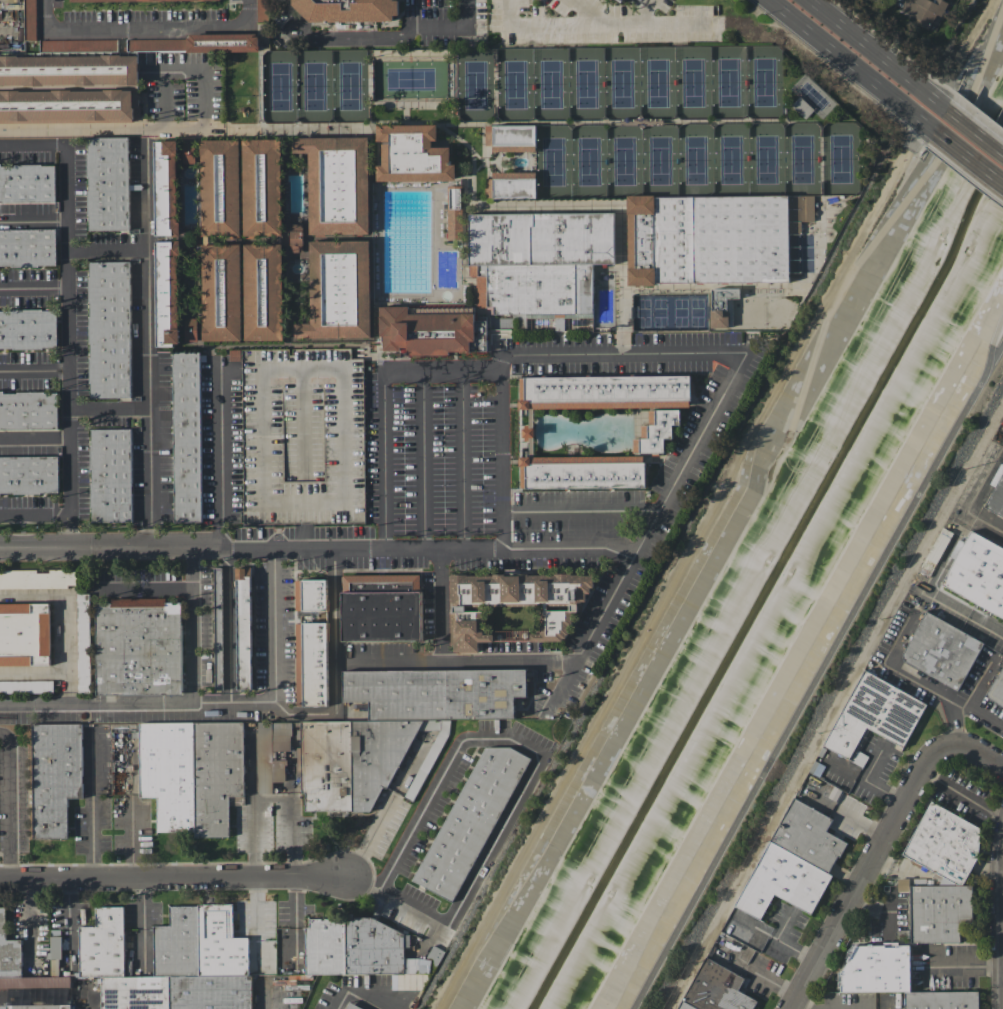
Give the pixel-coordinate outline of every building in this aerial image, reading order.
[(37,40),(36,0),(24,0),(25,40),(37,40)] [(292,5),(292,0),(396,0),(398,2),(398,12),(391,21),(310,21),(292,5)] [(898,11),(929,27),(936,15),(940,17),(949,0),(904,0),(898,11)] [(187,33),(187,52),(259,52),(259,34),(187,33)] [(127,52),(186,50),(186,39),(127,40),(127,52)] [(138,55),(0,56),(0,86),(138,85),(138,55)] [(0,92),(0,124),(27,123),(28,135),(45,135),(45,124),(139,122),(139,89),(0,92)] [(456,180),(455,164),(450,164),(450,147),(436,147),(435,124),(377,126),(377,144),(382,144),(382,165),(377,165),(377,182),(456,180)] [(484,125),(485,151),(535,150),(535,125),(484,125)] [(87,230),(86,137),(127,136),(128,229),(87,230)] [(309,153),(310,234),(370,233),(368,137),(293,138),(293,153),(309,153)] [(200,140),(202,237),(240,236),(238,139),(200,140)] [(243,139),(244,237),(282,236),(281,139),(243,139)] [(155,236),(178,236),(177,141),(154,141),(155,236)] [(55,202),(0,202),(0,164),(54,164),(55,202)] [(536,199),(536,172),(492,172),(492,179),(486,179),(485,198),(536,199)] [(461,209),(461,186),(448,185),(448,209),(461,209)] [(813,195),(813,221),(800,221),(800,234),(788,234),(788,282),(627,283),(626,196),(813,195)] [(613,264),(592,264),(592,313),(485,314),(485,307),(475,307),(475,276),(468,276),(468,213),(613,212),(613,264)] [(56,265),(0,266),(0,229),(55,228),(56,265)] [(310,241),(311,323),(295,323),(296,338),(371,337),(370,240),(310,241)] [(155,241),(157,346),(180,346),(179,241),(155,241)] [(242,340),(240,244),(201,245),(203,341),(242,340)] [(282,244),(244,244),(245,340),(284,340),(282,244)] [(129,261),(131,397),(89,398),(87,261),(129,261)] [(711,328),(728,328),(727,303),(731,303),(730,290),(710,290),(711,328)] [(380,353),(449,354),(449,351),(470,351),(470,341),(474,341),(474,313),(463,313),(463,307),(380,307),(380,353)] [(57,348),(0,348),(0,310),(56,310),(57,348)] [(197,318),(184,318),(184,341),(197,341),(197,318)] [(199,352),(171,352),(174,522),(201,522),(199,352)] [(519,408),(519,376),(689,375),(690,407),(519,408)] [(57,428),(0,428),(0,391),(57,391),(57,428)] [(364,522),(363,426),(342,440),(334,451),(331,448),(324,453),(323,424),(315,418),(313,421),(303,421),(303,411),(296,411),(300,406),(307,406),(307,400),(294,401),(294,418),(288,409),(285,414),(295,421),(295,431),(289,431),(292,437),(283,437),(277,446),(270,441),(270,427),(255,428),(255,412),(243,413),(244,524),(364,522)] [(679,410),(679,425),(672,425),(671,439),(660,438),(660,453),(633,453),(633,438),(640,438),(641,424),(648,424),(648,409),(679,410)] [(91,522),(89,429),(131,428),(132,521),(91,522)] [(58,493),(0,493),(0,456),(57,455),(58,493)] [(644,487),(520,488),(520,456),(644,455),(644,487)] [(984,507),(1002,474),(1002,518),(984,507)] [(971,531),(1002,548),(1002,618),(942,584),(971,531)] [(236,568),(237,690),(252,689),(250,567),(236,568)] [(77,587),(0,588),(0,571),(77,570),(77,587)] [(421,574),(341,575),(342,642),(422,640),(421,574)] [(451,575),(452,652),(478,652),(478,642),(493,642),(493,634),(483,634),(483,611),(466,611),(466,604),(541,603),(541,634),(531,634),(531,641),(567,641),(567,626),(572,626),(572,610),(581,610),(581,601),(586,601),(586,591),(594,591),(594,574),(451,575)] [(327,610),(326,579),(296,580),(297,611),(327,610)] [(90,691),(77,692),(76,594),(88,593),(90,691)] [(94,603),(109,602),(109,598),(165,597),(165,602),(180,602),(182,694),(95,695),(94,603)] [(50,665),(0,666),(0,603),(49,602),(50,665)] [(903,655),(927,611),(984,643),(958,690),(904,660),(903,655)] [(328,706),(326,622),(296,623),(297,706),(328,706)] [(985,696),(1002,666),(1002,707),(985,696)] [(257,721),(368,721),(368,701),(342,701),(342,669),(526,669),(526,697),(514,697),(514,718),(449,718),(449,730),(413,800),(404,796),(437,729),(414,730),(373,810),(300,810),(300,743),(302,740),(291,734),(291,751),(272,751),(272,760),(284,760),(284,766),(279,764),(279,768),(272,768),(272,792),(257,793),(257,721)] [(865,670),(927,704),(903,747),(867,727),(849,759),(823,745),(865,670)] [(53,692),(0,693),(0,680),(52,680),(53,692)] [(137,722),(243,722),(243,795),(228,796),(229,836),(193,837),(193,831),(156,831),(156,796),(138,796),(137,722)] [(67,838),(32,838),(31,724),(81,723),(82,797),(67,798),(67,838)] [(416,884),(482,738),(523,756),(458,903),(416,884)] [(795,798),(735,905),(760,919),(775,894),(811,914),(833,875),(828,873),(838,855),(840,857),(848,843),(826,831),(833,819),(795,798)] [(980,829),(932,802),(903,854),(957,884),(963,884),(979,856),(980,829)] [(897,891),(908,891),(908,878),(897,879),(897,891)] [(911,886),(972,885),(973,922),(961,923),(961,943),(911,943),(911,886)] [(249,937),(250,1008),(100,1008),(100,976),(79,976),(78,926),(94,926),(94,906),(123,906),(123,976),(153,976),(153,925),(169,925),(168,905),(232,904),(232,937),(249,937)] [(69,987),(0,988),(0,906),(4,906),(4,939),(21,939),(21,976),(69,976),(69,987)] [(723,933),(755,949),(761,939),(729,922),(723,933)] [(50,959),(61,959),(62,936),(50,936),(50,959)] [(857,946),(869,946),(869,945),(873,945),(873,946),(884,946),(884,947),(898,947),(898,946),(910,946),(911,991),(841,992),(841,987),(839,987),(838,972),(842,972),(842,971),(843,971),(857,946)] [(758,1001),(738,990),(745,979),(707,957),(678,1008),(753,1008),(758,1001)] [(421,977),(401,976),(400,979),(395,979),(394,989),(421,990),(421,977)] [(978,992),(978,1008),(905,1008),(905,992),(978,992)] [(342,999),(363,1008),(337,1008),(342,999)]
